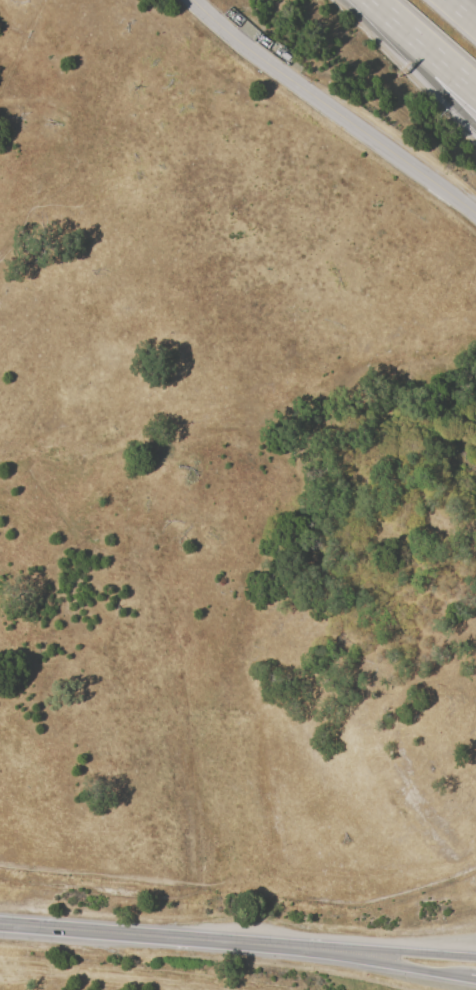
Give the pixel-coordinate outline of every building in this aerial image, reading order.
[(291,57),(285,64),(275,56),(281,48),(291,57)]
